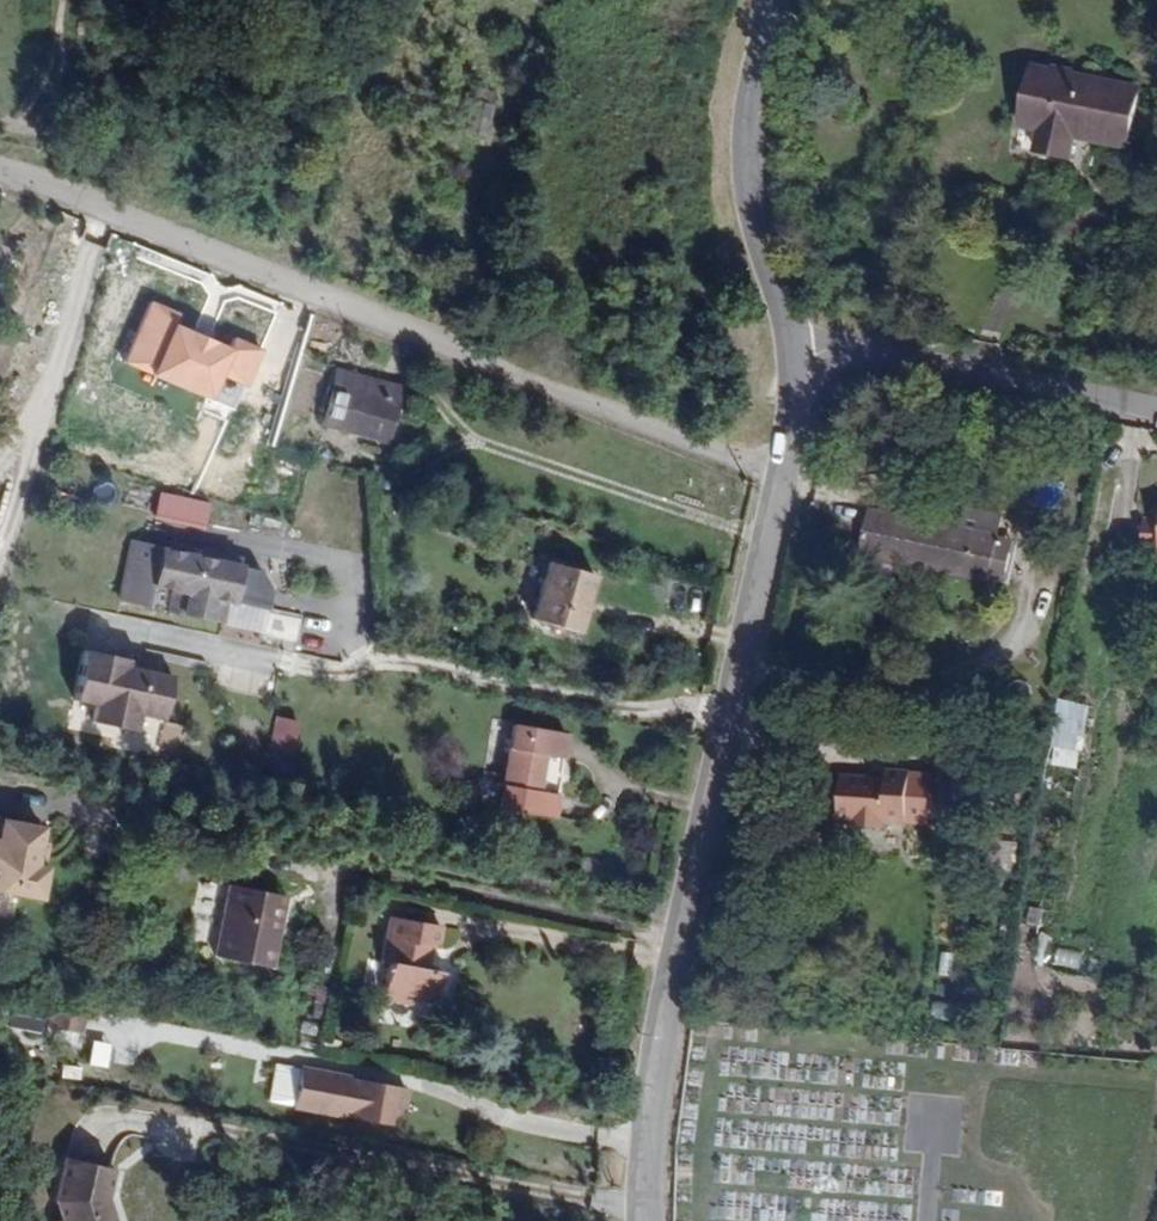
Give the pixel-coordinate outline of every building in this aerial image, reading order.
[(1032,59),(1021,116),(1038,120),(1034,141),(1066,148),(1070,127),(1124,138),(1136,80),(1032,59)] [(480,128),(490,84),(470,81),(461,124),(480,128)] [(175,306),(146,294),(120,355),(232,402),(257,341),(229,329),(224,340),(171,317),(175,306)] [(383,434),(397,380),(330,364),(317,417),(383,434)] [(1057,486),(1060,473),(1027,466),(1020,497),(1042,501),(1046,484),(1057,486)] [(1148,501),(1144,529),(1156,531),(1156,484),(1151,483),(1148,501)] [(203,527),(207,504),(159,494),(155,518),(203,527)] [(1124,525),(1144,529),(1148,501),(1129,498),(1124,525)] [(981,525),(986,505),(964,500),(958,522),(949,520),(939,565),(972,572),(981,525)] [(923,514),(869,502),(858,548),(913,559),(923,514)] [(986,505),(981,525),(998,529),(1003,508),(986,505)] [(923,514),(913,559),(939,565),(949,520),(923,514)] [(991,565),(998,529),(981,525),(972,572),(989,576),(991,565)] [(998,529),(991,565),(1006,568),(1013,532),(998,529)] [(151,574),(160,542),(131,535),(117,591),(146,598),(151,574)] [(170,580),(163,603),(206,615),(212,590),(249,599),(258,565),(237,560),(238,553),(194,541),(192,550),(160,542),(151,574),(170,580)] [(573,625),(590,569),(545,555),(528,611),(573,625)] [(123,653),(82,644),(72,694),(92,698),(88,714),(111,719),(115,703),(135,707),(161,713),(170,670),(122,660),(123,653)] [(1080,768),(1085,704),(1059,702),(1055,766),(1080,768)] [(115,703),(111,719),(131,724),(135,707),(115,703)] [(292,715),(272,710),(265,744),(284,748),(292,715)] [(489,739),(477,796),(526,807),(531,783),(515,779),(520,746),(489,739)] [(886,757),(843,755),(841,798),(857,799),(857,806),(886,807),(886,799),(907,800),(909,749),(886,749),(886,757)] [(930,750),(909,749),(907,800),(928,801),(930,750)] [(37,900),(44,867),(41,866),(32,865),(36,846),(39,826),(8,819),(8,825),(0,824),(0,893),(37,900)] [(41,866),(44,848),(36,846),(32,865),(41,866)] [(271,937),(278,892),(227,883),(216,950),(273,960),(277,938),(271,937)] [(284,893),(278,892),(271,937),(277,938),(284,893)] [(425,941),(428,920),(378,911),(370,955),(376,956),(371,989),(401,994),(402,985),(425,989),(430,965),(417,963),(421,940),(425,941)] [(23,998),(18,1019),(77,1031),(81,1011),(23,998)] [(952,1021),(954,1002),(932,1000),(930,1018),(952,1021)] [(396,1121),(402,1082),(297,1063),(290,1101),(396,1121)] [(48,1220),(108,1220),(111,1163),(52,1159),(48,1220)]
